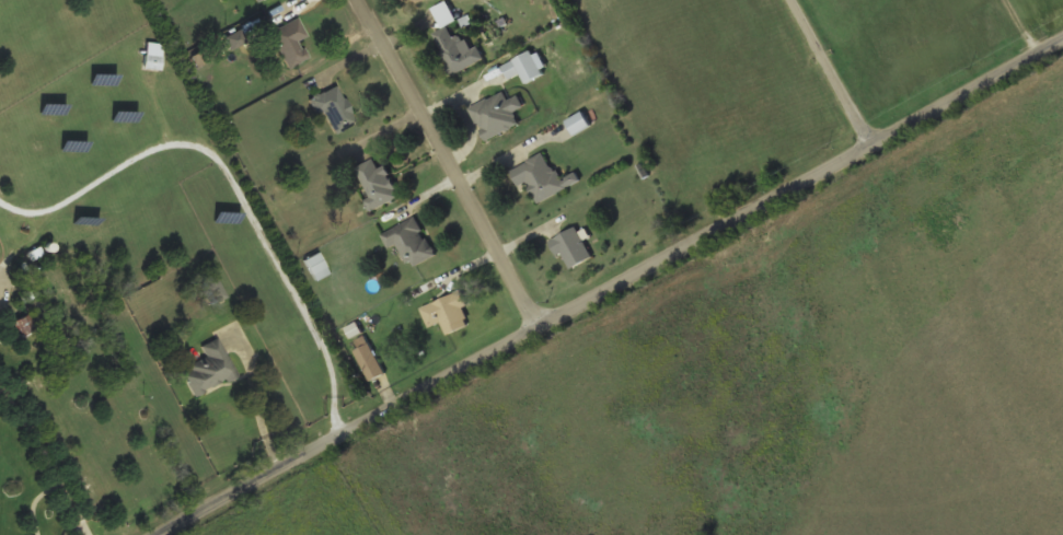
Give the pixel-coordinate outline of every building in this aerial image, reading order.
[(485,60),(478,46),(471,49),(463,33),(453,37),(448,24),(457,21),(448,1),(434,7),(443,28),(434,33),(452,74),(485,60)] [(309,59),(300,40),(308,37),(299,18),(267,33),(275,49),(279,46),(289,68),(309,59)] [(521,73),(525,82),(543,75),(533,53),(484,74),(489,86),(521,73)] [(162,56),(145,55),(143,68),(161,69),(162,56)] [(335,133),(357,124),(339,85),(311,98),(317,114),(325,111),(335,133)] [(471,108),(488,140),(520,123),(515,113),(524,106),(518,94),(509,100),(504,90),(471,108)] [(519,187),(528,183),(539,203),(566,189),(546,152),(510,170),(519,187)] [(372,209),(400,198),(386,165),(378,168),(374,160),(356,166),(372,209)] [(382,233),(390,249),(398,244),(411,267),(436,255),(417,217),(382,233)] [(552,239),(566,270),(592,259),(578,228),(552,239)] [(330,272),(319,253),(305,259),(316,280),(330,272)] [(447,334),(472,324),(461,292),(421,306),(429,327),(442,322),(447,334)] [(220,336),(201,345),(207,358),(184,369),(196,395),(238,376),(220,336)] [(370,381),(384,373),(370,342),(355,349),(370,381)]
